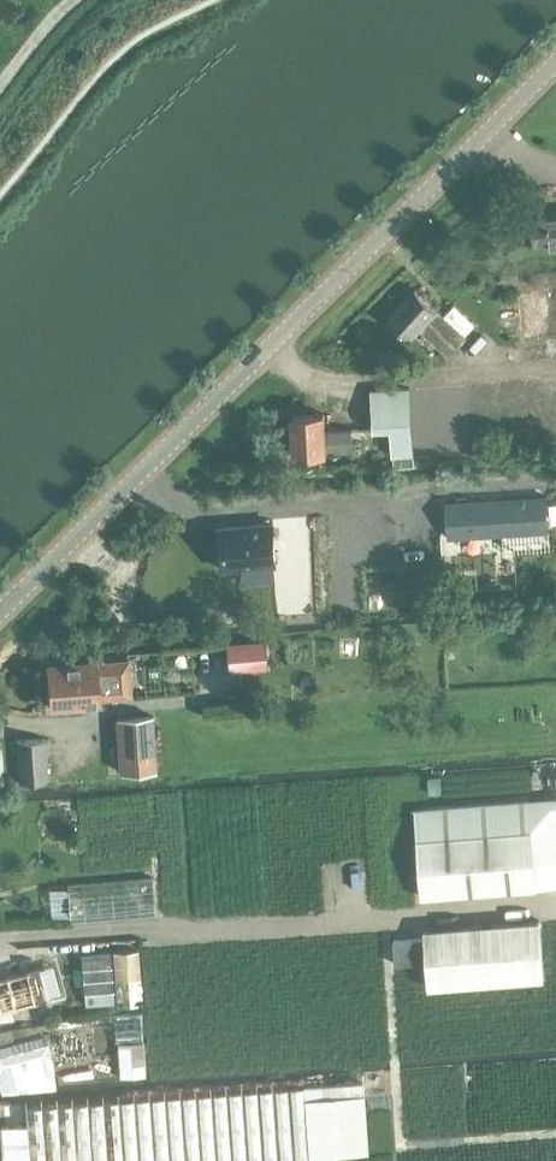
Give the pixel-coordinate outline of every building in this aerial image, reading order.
[(555,243),(555,215),(535,216),(537,244),(555,243)] [(462,285),(422,287),(425,350),(465,348),(462,285)] [(555,331),(555,295),(547,295),(549,331),(555,331)] [(371,388),(374,431),(390,429),(394,467),(415,466),(414,455),(410,386),(371,388)] [(325,431),(324,416),(294,418),(297,455),(327,453),(328,450),(352,448),(350,429),(325,431)] [(446,503),(449,537),(540,531),(538,498),(547,497),(547,496),(446,503)] [(277,562),(274,522),(216,526),(219,566),(277,562)] [(264,640),(225,643),(228,671),(266,668),(264,640)] [(131,696),(128,658),(96,661),(96,660),(47,663),(50,707),(100,703),(100,699),(131,696)] [(121,772),(155,769),(151,718),(117,721),(121,772)] [(19,782),(48,780),(45,738),(16,740),(19,782)] [(415,808),(417,838),(422,896),(537,887),(555,886),(555,797),(443,806),(415,808)] [(70,921),(155,914),(151,875),(67,883),(70,921)] [(545,980),(540,919),(424,928),(425,938),(394,941),(396,964),(426,962),(428,989),(545,980)] [(118,1006),(141,1004),(140,978),(141,978),(139,950),(113,952),(115,980),(118,1006)] [(47,999),(38,967),(0,977),(0,1013),(47,999)] [(144,1009),(116,1010),(117,1036),(144,1036),(144,1009)] [(0,1090),(55,1085),(53,1063),(44,1032),(13,1041),(10,1028),(0,1029),(0,1089),(0,1090)] [(120,1077),(146,1075),(143,1040),(117,1042),(120,1077)] [(307,1156),(368,1152),(363,1081),(272,1088),(26,1106),(27,1123),(0,1126),(0,1134),(2,1160),(307,1160),(307,1156)]
